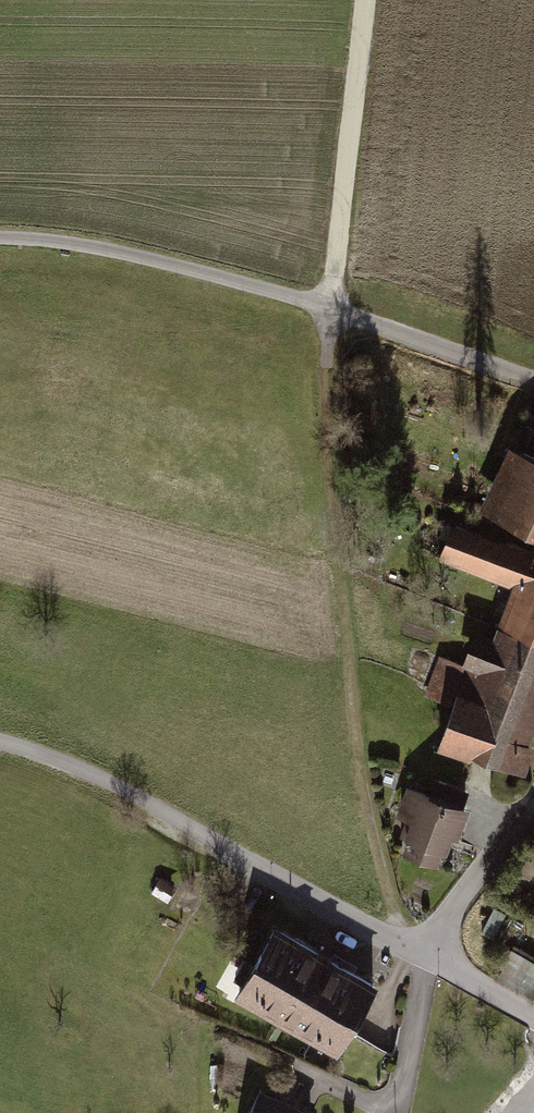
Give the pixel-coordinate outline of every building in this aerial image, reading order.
[(533,528),(533,447),(517,439),(486,505),(533,528)] [(498,632),(533,646),(533,545),(457,516),(441,558),(515,586),(498,632)] [(453,707),(532,737),(533,731),(533,646),(498,632),(481,625),(467,663),(441,653),(425,696),(453,707)] [(532,737),(453,707),(440,741),(519,771),(532,737)] [(435,790),(410,782),(400,814),(413,818),(408,833),(412,835),(406,852),(442,865),(448,847),(453,848),(458,834),(463,835),(474,803),(467,801),(471,789),(439,778),(435,790)] [(163,876),(156,890),(173,899),(181,885),(163,876)] [(496,911),(483,932),(495,939),(508,918),(496,911)] [(280,918),(238,995),(341,1051),(383,975),(280,918)] [(513,949),(502,970),(506,972),(501,981),(533,998),(533,960),(513,949)] [(263,1089),(252,1112),(318,1112),(263,1089)]
